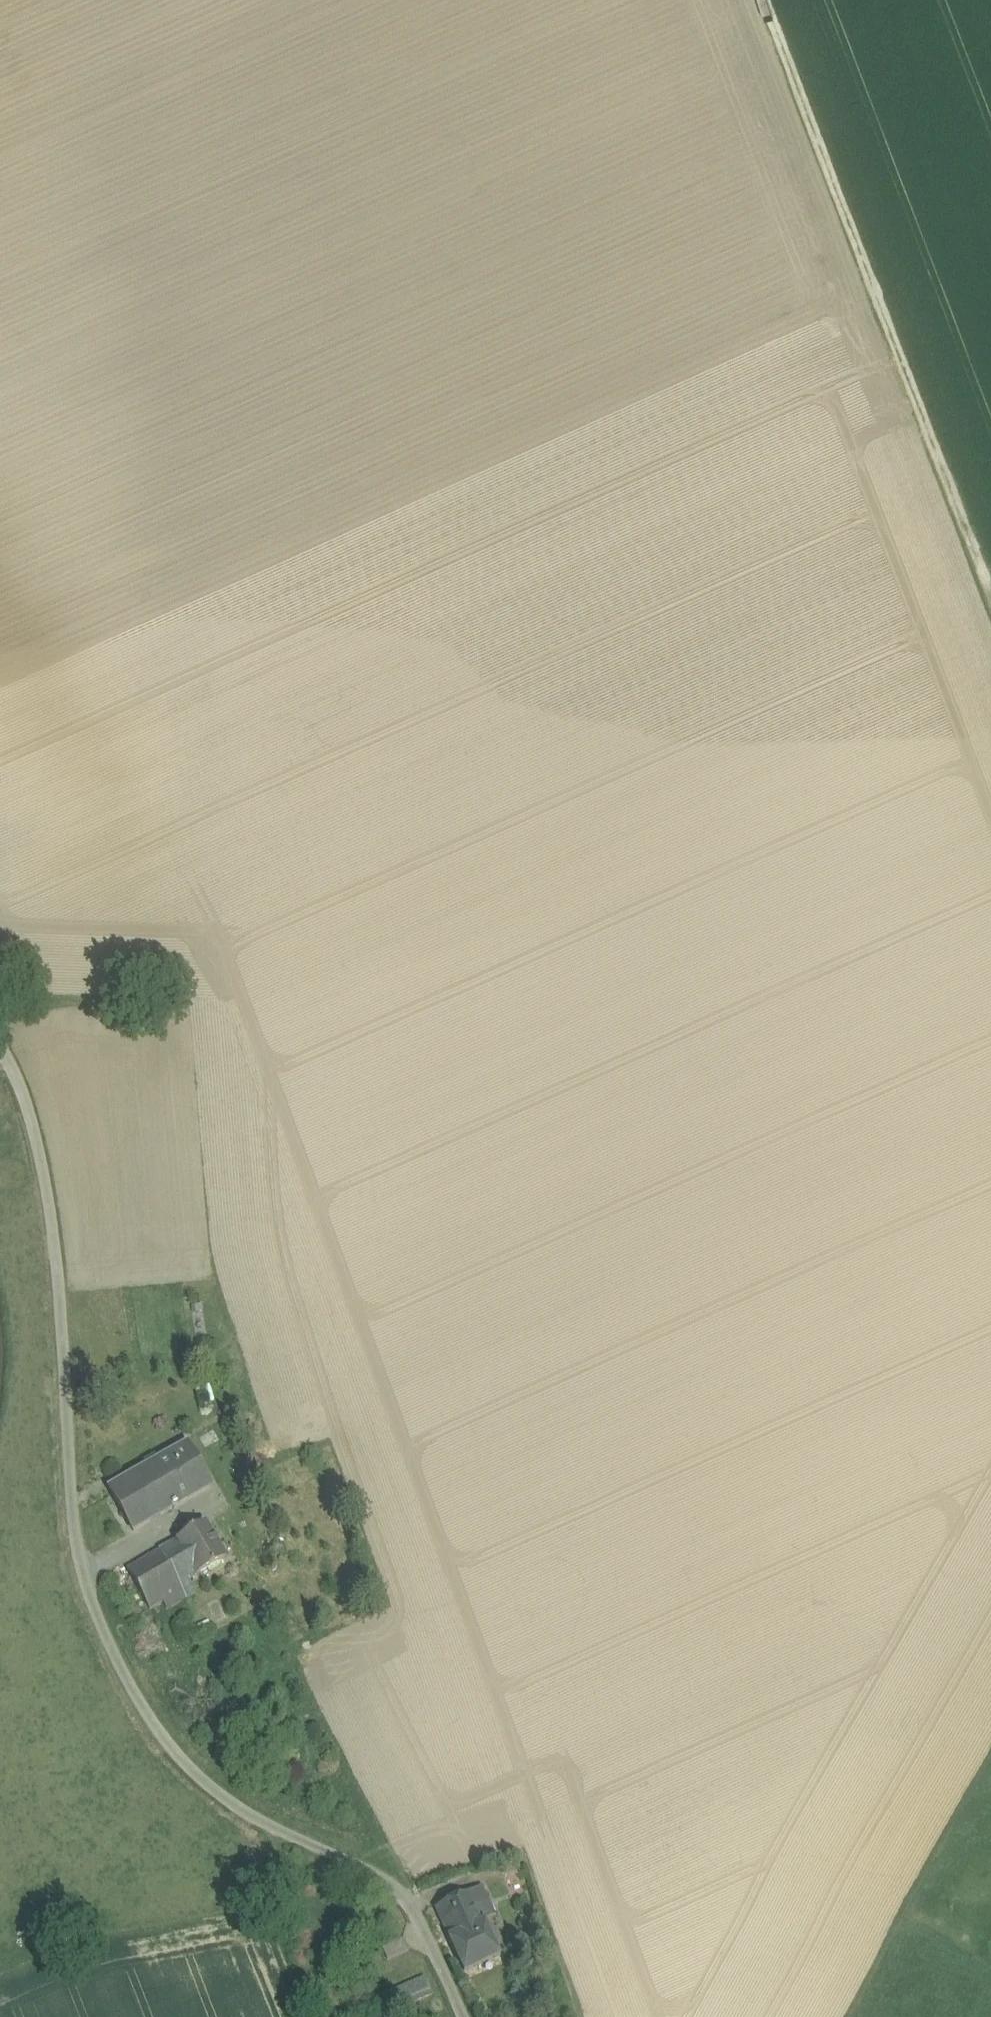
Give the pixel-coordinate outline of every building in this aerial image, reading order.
[(187,1445),(154,1464),(164,1482),(178,1506),(210,1487),(187,1445)] [(154,1464),(132,1476),(142,1495),(164,1482),(154,1464)] [(142,1495),(132,1476),(109,1489),(133,1532),(173,1509),(174,1510),(176,1509),(175,1507),(178,1506),(164,1482),(142,1495)] [(205,1524),(176,1541),(177,1542),(197,1576),(226,1559),(205,1524)] [(177,1542),(127,1571),(149,1610),(163,1603),(166,1609),(195,1593),(189,1581),(197,1576),(177,1542)] [(482,1887),(435,1909),(464,1972),(498,1956),(482,1920),(495,1915),(482,1887)] [(403,1938),(381,1947),(387,1959),(408,1949),(403,1938)] [(424,1976),(389,1991),(396,2009),(431,1993),(424,1976)]
